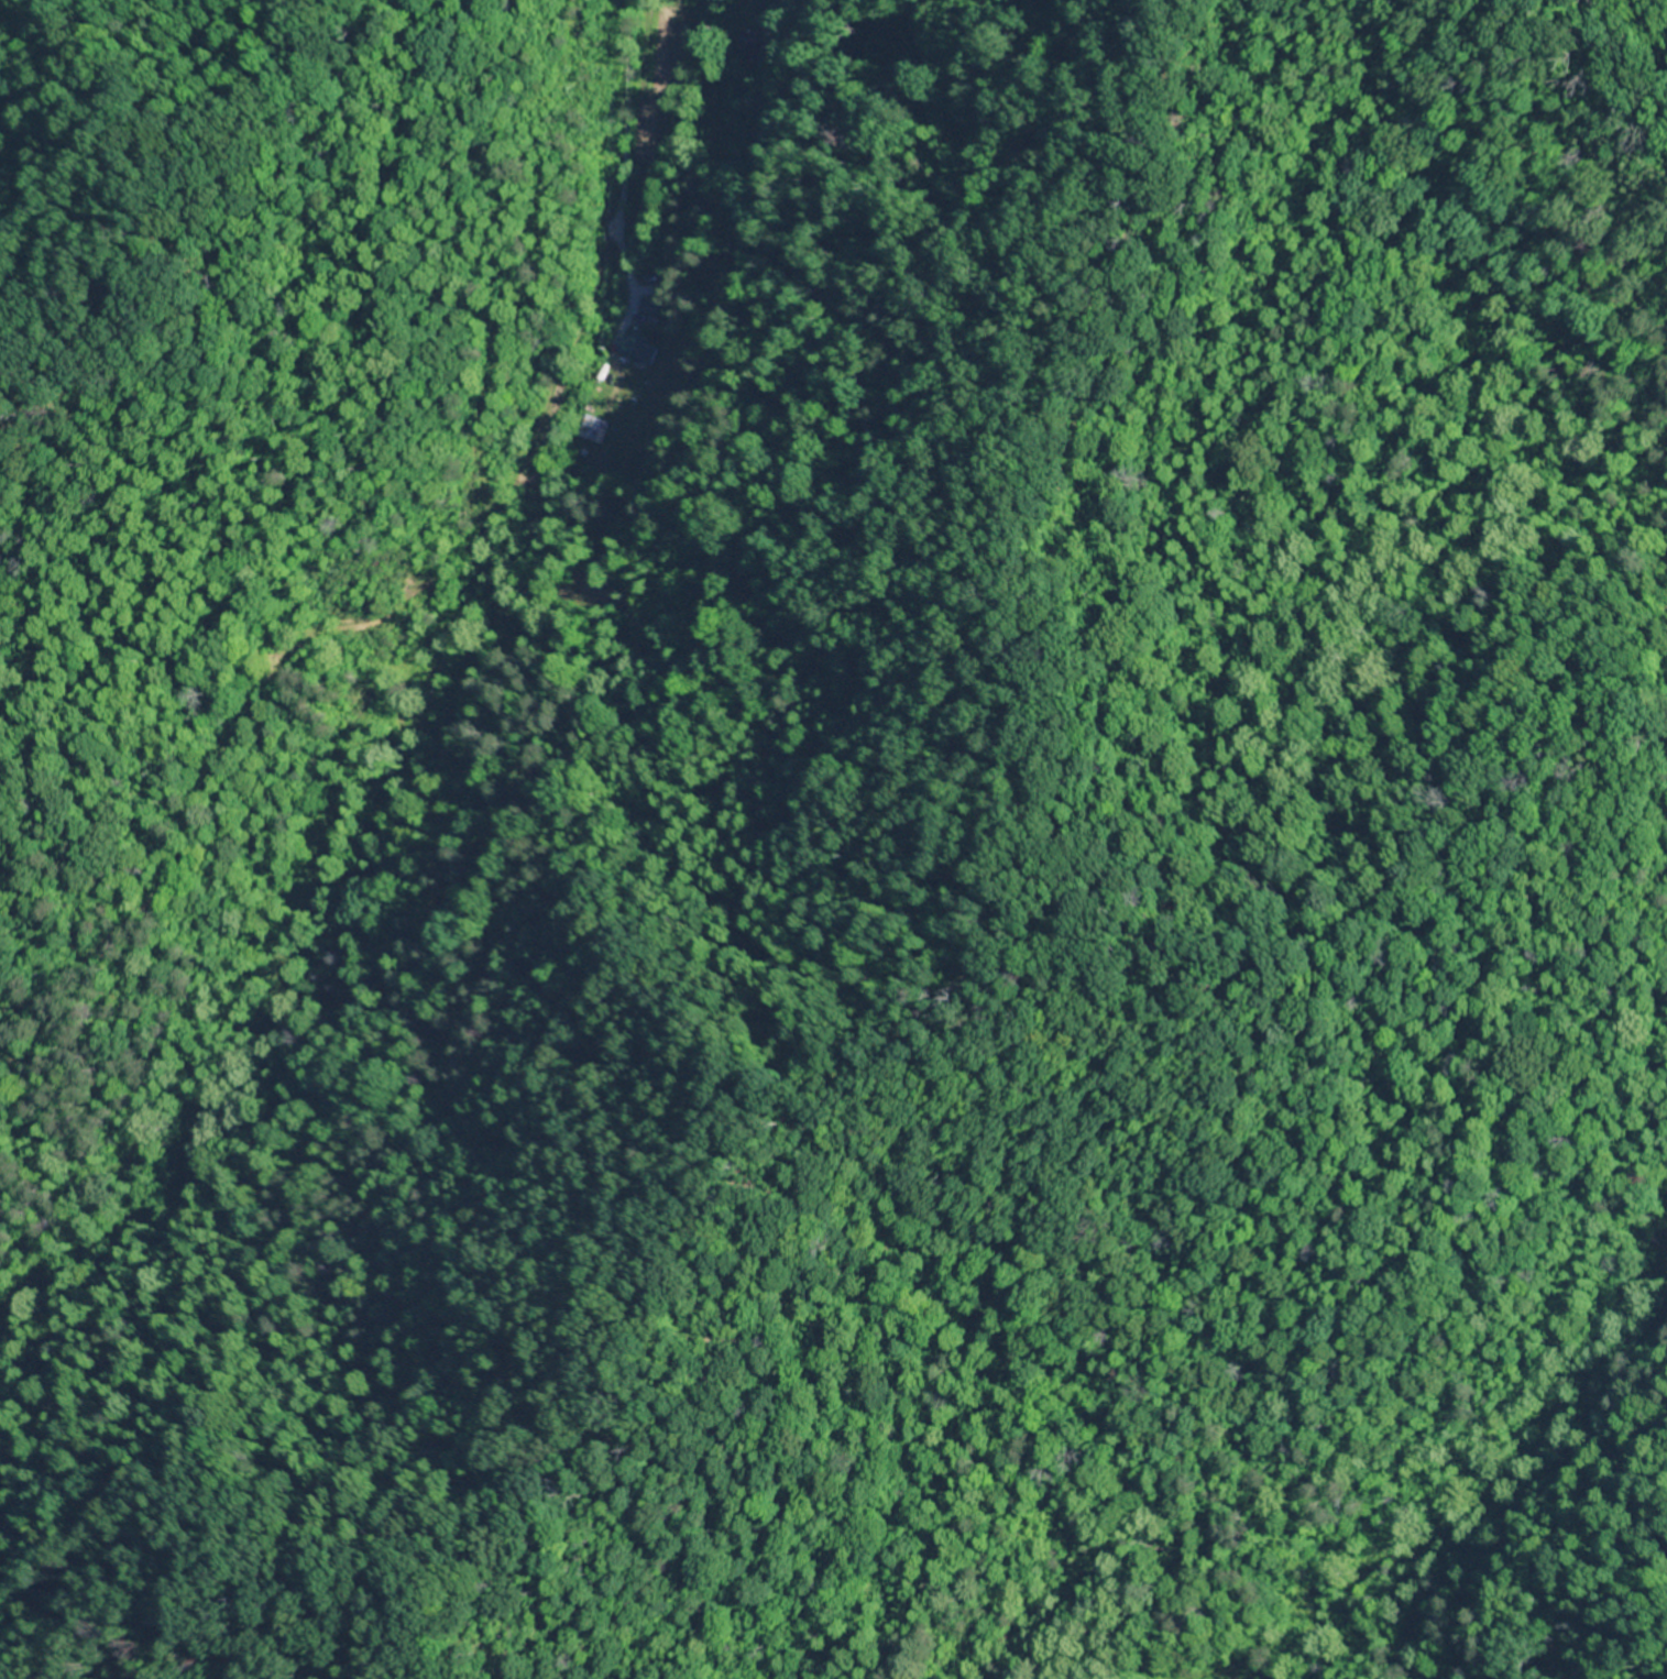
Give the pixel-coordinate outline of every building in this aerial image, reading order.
[(644,311),(659,316),(662,305),(647,300),(644,311)] [(622,352),(651,365),(657,349),(629,337),(622,352)] [(599,446),(609,423),(588,414),(578,436),(599,446)]
